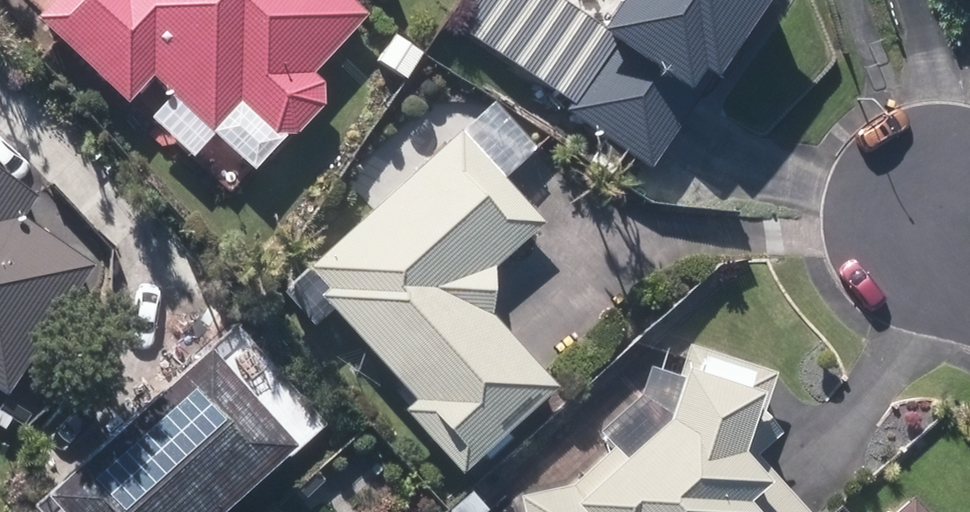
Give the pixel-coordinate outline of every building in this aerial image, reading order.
[(35,20),(119,99),(146,71),(253,170),(284,138),(294,137),(323,106),(323,86),(311,75),(365,15),(349,0),(54,0),(35,20)] [(653,170),(767,0),(622,0),(598,36),(611,45),(566,111),(653,170)] [(376,62),(406,81),(423,55),(394,37),(376,62)] [(537,223),(458,135),(309,269),(326,289),(319,296),(415,402),(403,413),(460,476),(554,393),(485,316),(487,266),(537,223)] [(95,258),(23,210),(38,188),(0,164),(0,393),(4,396),(95,258)] [(68,511),(206,511),(291,436),(204,340),(42,483),(68,511)] [(567,489),(516,500),(519,511),(802,511),(743,445),(752,411),(764,414),(774,373),(685,349),(665,424),(624,464),(611,450),(567,489)] [(910,489),(884,511),(930,511),(910,489)] [(471,494),(449,511),(486,511),(471,494)]
